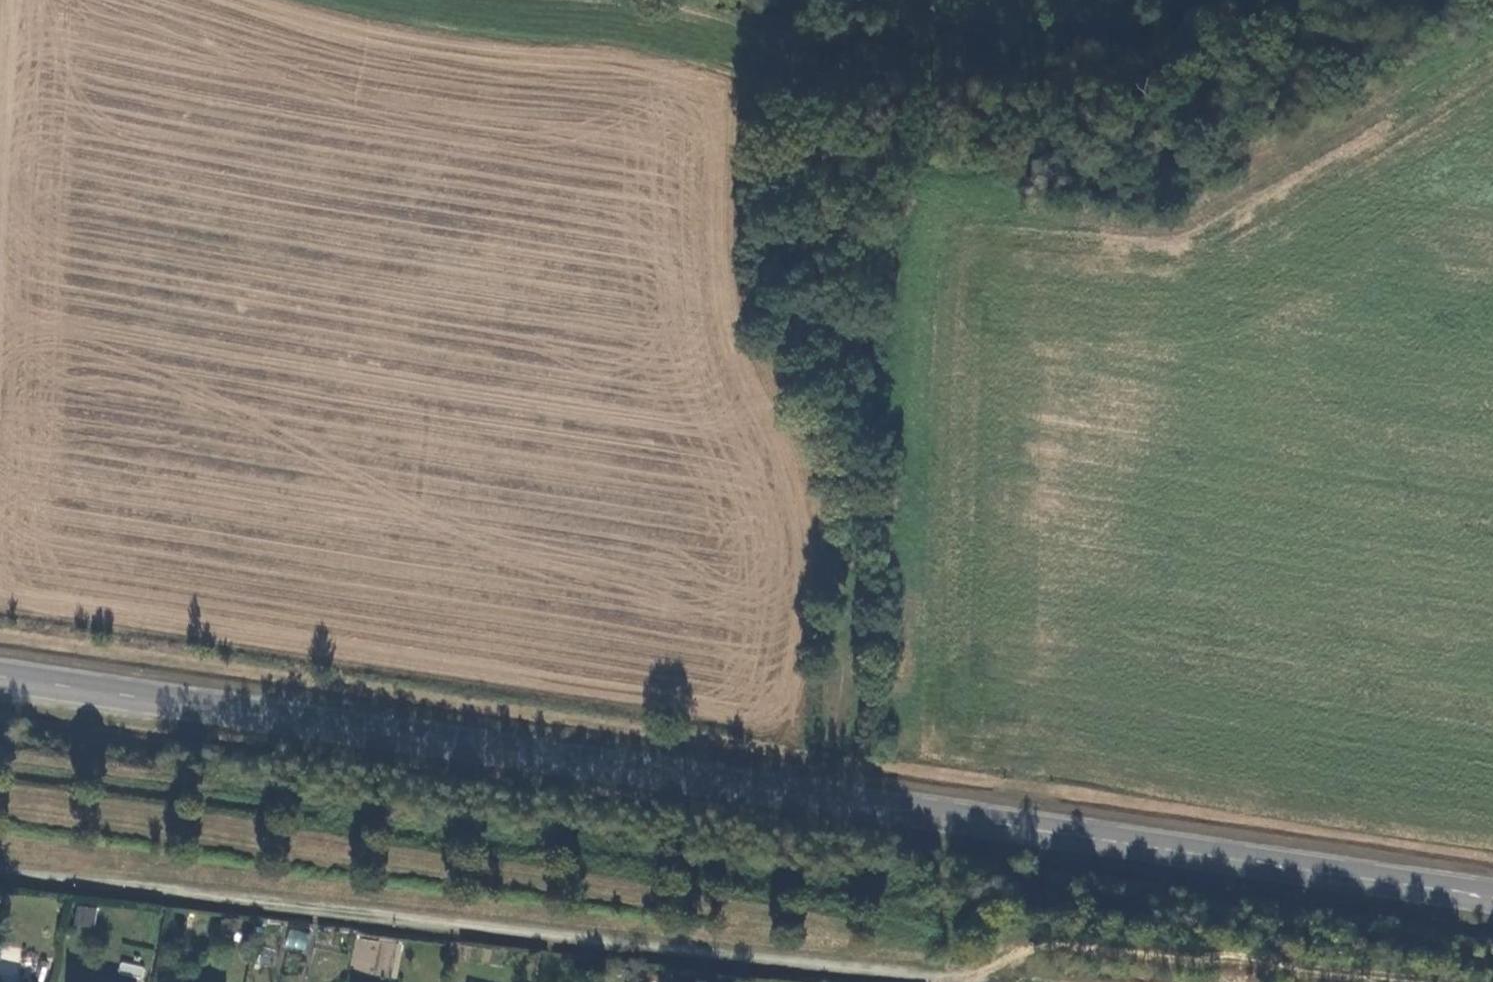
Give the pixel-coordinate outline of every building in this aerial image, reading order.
[(77,904),(72,923),(92,928),(97,909),(77,904)] [(284,946),(304,951),(309,933),(289,928),(284,946)] [(352,973),(396,975),(397,939),(353,938),(352,973)]
